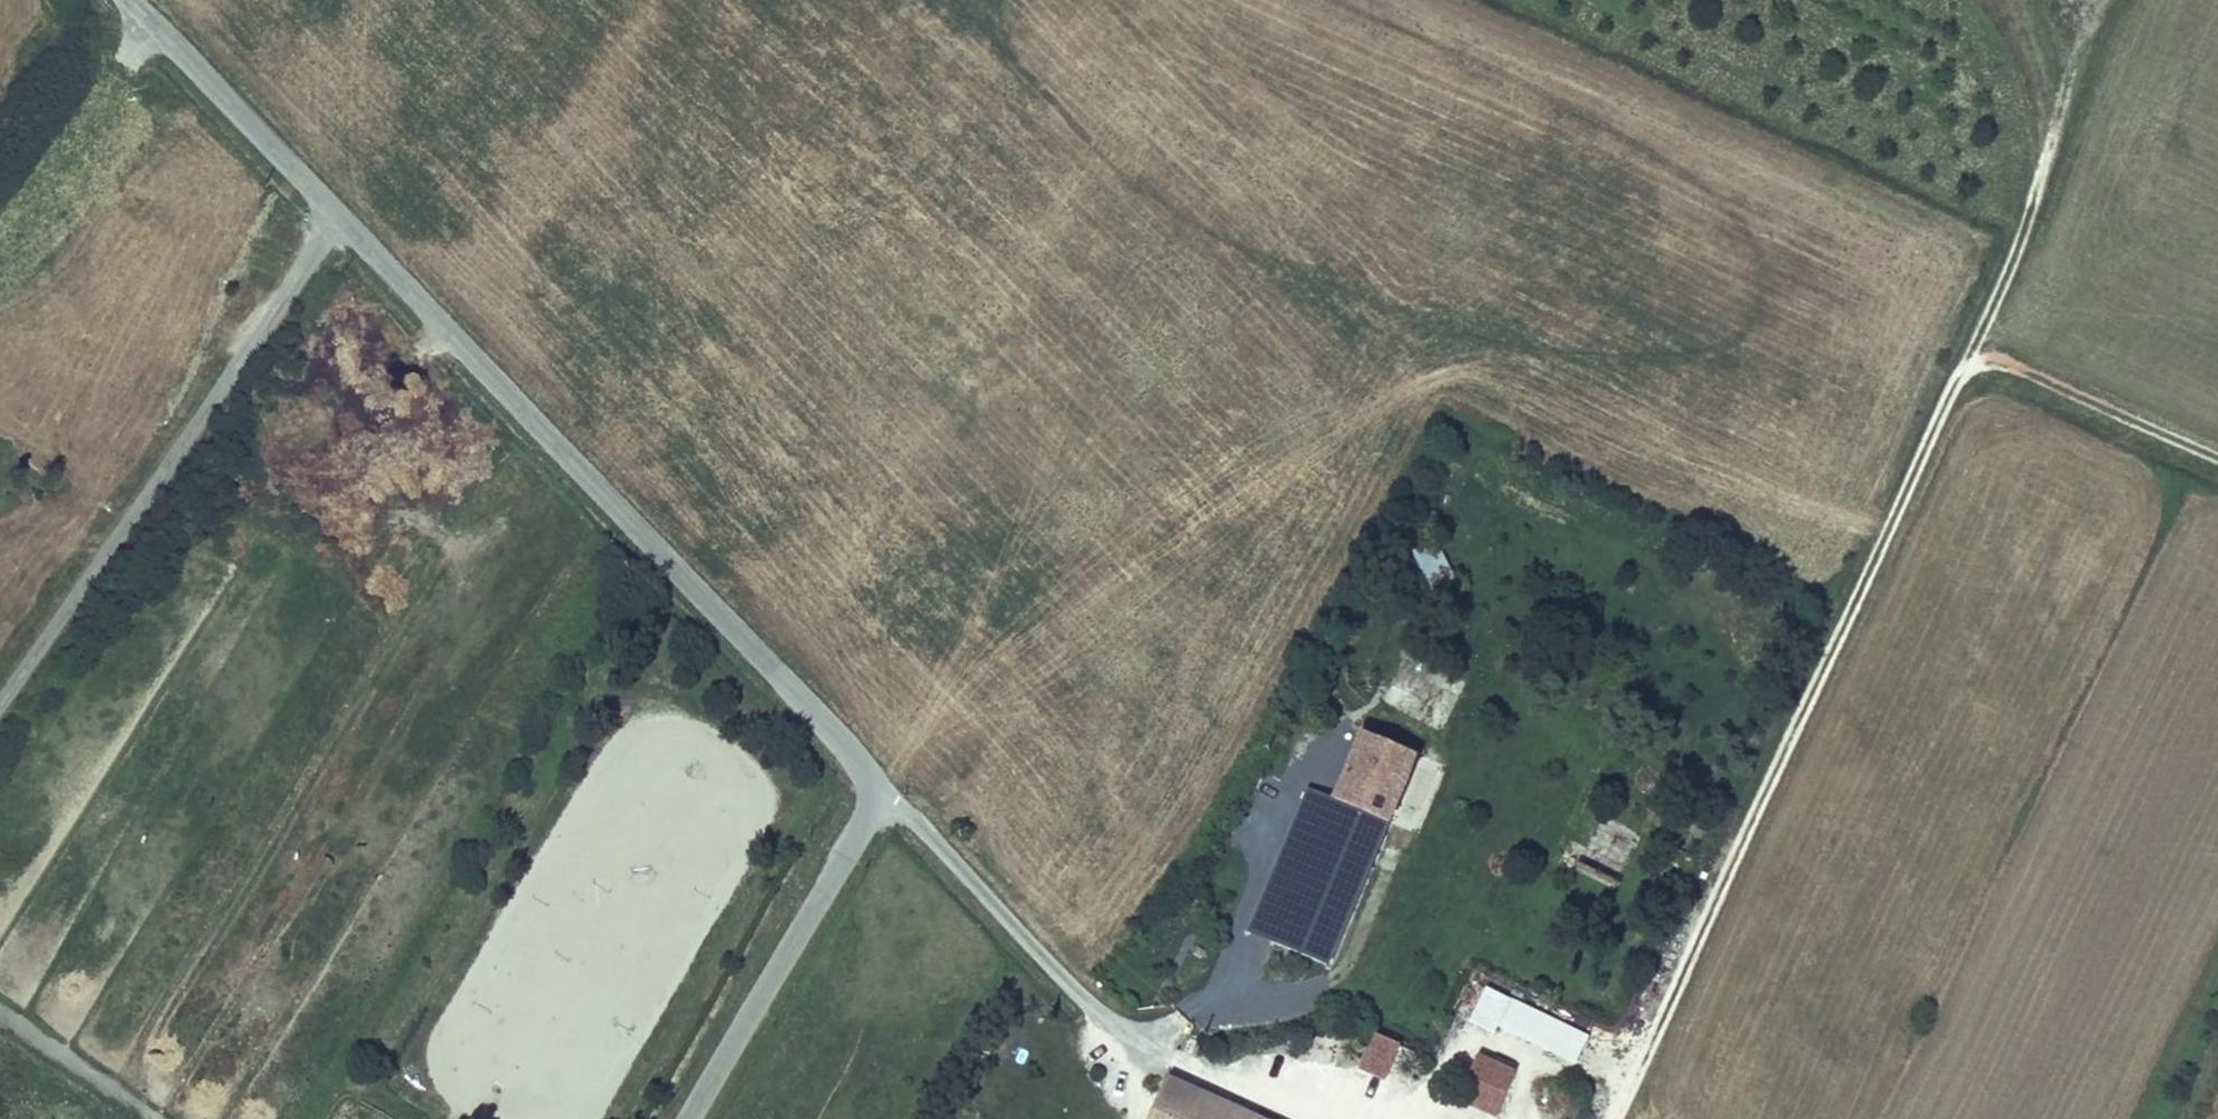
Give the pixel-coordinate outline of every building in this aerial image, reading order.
[(1434,592),(1455,581),(1435,542),(1414,552),(1434,592)] [(1388,823),(1416,756),(1363,734),(1336,801),(1310,789),(1269,886),(1294,897),(1276,941),(1274,944),(1327,966),(1388,823)] [(1294,897),(1269,886),(1249,930),(1276,941),(1294,897)] [(1471,1019),(1574,1068),(1589,1037),(1486,988),(1471,1019)] [(1393,1057),(1399,1044),(1377,1034),(1371,1047),(1393,1057)] [(1476,1064),(1470,1078),(1502,1092),(1508,1079),(1476,1064)] [(1167,1080),(1150,1118),(1214,1118),(1221,1104),(1167,1080)] [(1221,1104),(1214,1118),(1243,1118),(1245,1114),(1221,1104)]
